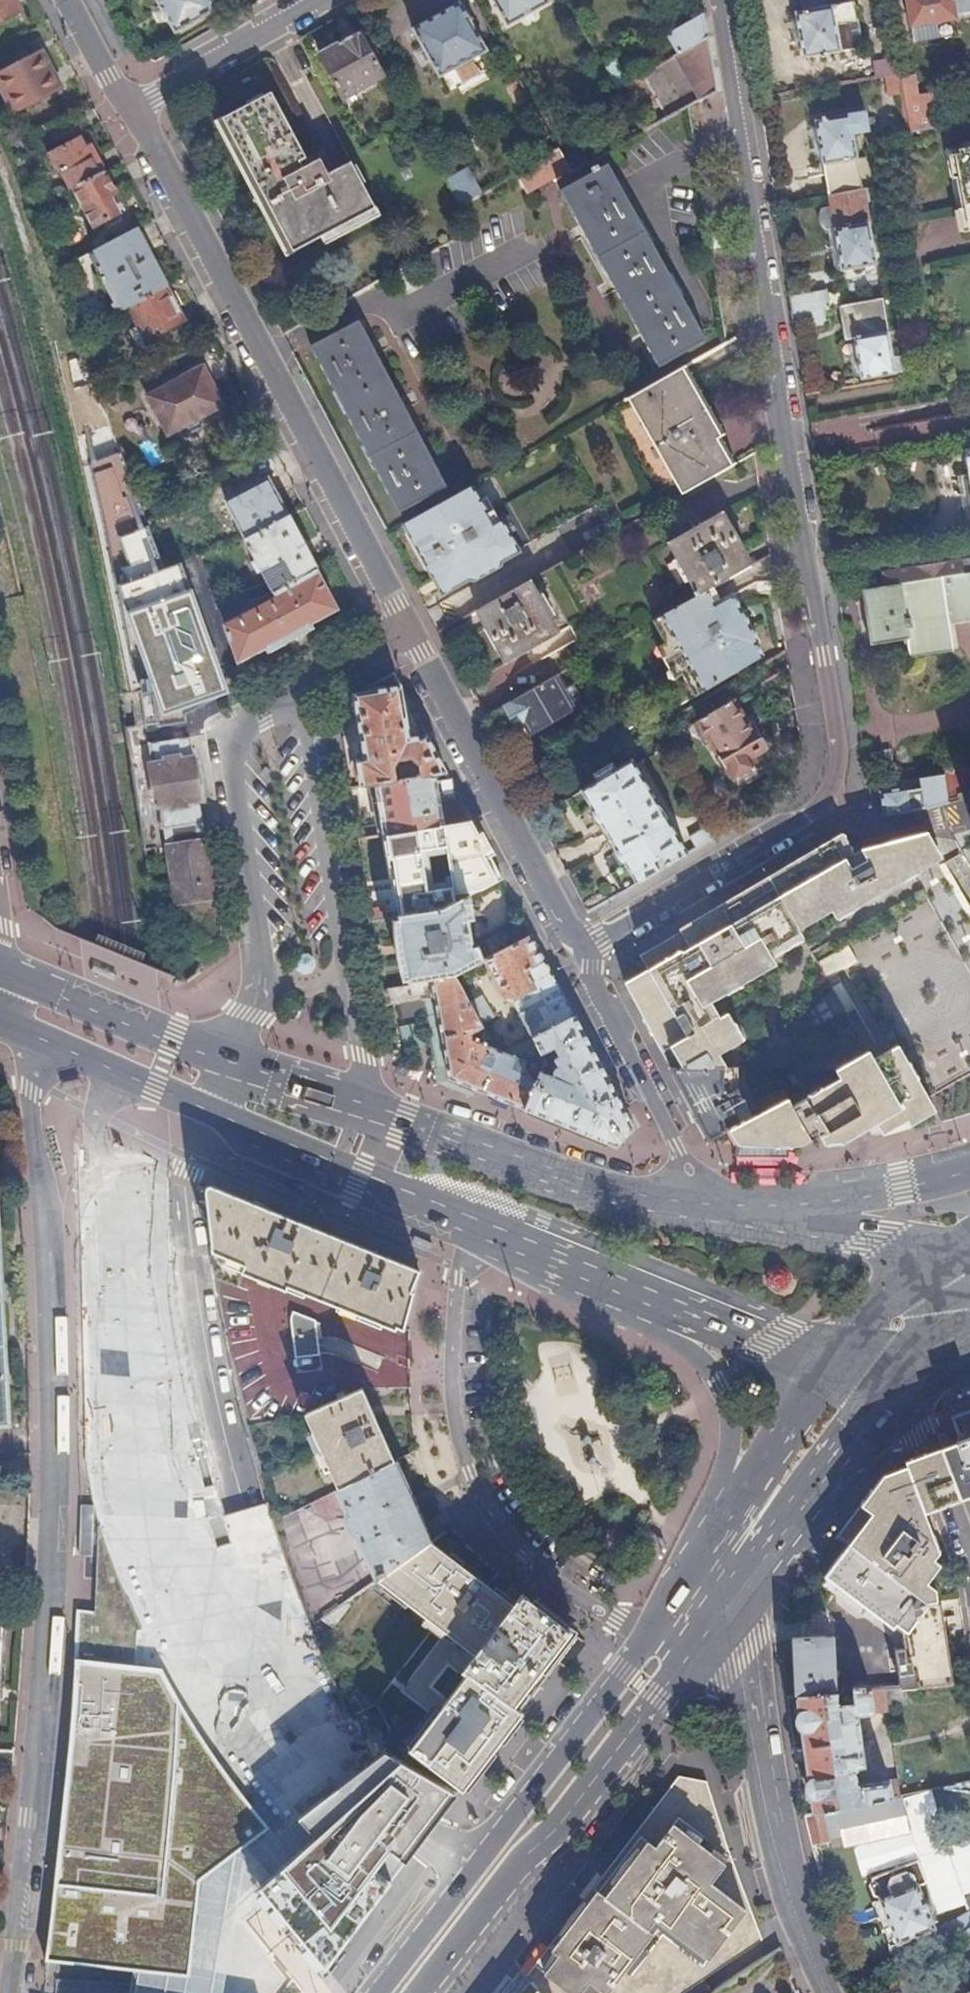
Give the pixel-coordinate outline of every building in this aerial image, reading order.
[(14,0),(0,0),(0,23),(20,12),(14,0)] [(232,0),(156,0),(175,34),(217,10),(216,9),(232,0)] [(549,2),(548,0),(495,0),(508,24),(549,2)] [(833,3),(833,5),(796,12),(804,57),(863,46),(855,0),(849,0),(833,3)] [(969,16),(969,0),(907,0),(911,26),(969,16)] [(414,29),(441,77),(443,75),(486,51),(488,50),(484,43),(491,39),(487,32),(480,36),(462,2),(414,29)] [(677,49),(669,53),(672,58),(675,56),(708,37),(704,13),(669,34),(677,49)] [(344,96),(384,75),(361,31),(320,52),(344,96)] [(708,37),(675,56),(699,100),(716,90),(708,37)] [(62,89),(41,51),(0,73),(0,89),(14,114),(62,89)] [(661,77),(656,67),(643,74),(649,84),(661,77)] [(915,74),(898,76),(902,99),(918,97),(915,74)] [(293,251),(376,208),(351,161),(334,170),(328,173),(318,153),(307,159),(271,91),(222,116),(250,170),(293,251)] [(918,97),(902,99),(907,133),(938,126),(932,94),(918,97)] [(866,112),(816,121),(829,195),(862,189),(876,186),(871,155),(857,158),(853,134),(869,131),(866,112)] [(58,173),(62,171),(72,189),(74,188),(105,172),(94,152),(89,154),(86,149),(80,139),(50,155),(58,173)] [(553,141),(541,147),(546,156),(558,149),(553,141)] [(959,150),(969,206),(969,147),(959,150)] [(558,149),(546,156),(520,170),(532,190),(569,169),(562,156),(558,149)] [(574,149),(562,156),(569,169),(570,171),(588,161),(581,149),(574,149)] [(660,364),(706,338),(609,163),(597,170),(594,166),(588,169),(591,173),(562,189),(660,364)] [(470,169),(448,181),(461,204),(482,192),(470,169)] [(95,227),(120,214),(115,204),(111,197),(116,194),(105,172),(74,188),(95,227)] [(842,271),(876,265),(862,189),(829,195),(831,205),(830,205),(842,271)] [(116,194),(111,197),(115,204),(120,201),(116,194)] [(116,305),(113,306),(117,313),(128,308),(166,287),(135,230),(96,251),(104,266),(99,269),(106,281),(104,282),(116,305)] [(166,287),(128,308),(138,326),(146,342),(184,322),(166,287)] [(828,291),(790,297),(793,314),(826,308),(831,307),(828,291)] [(840,306),(846,340),(855,338),(854,337),(889,332),(883,299),(840,306)] [(399,511),(446,486),(360,321),(313,345),(399,511)] [(138,326),(130,330),(139,347),(146,342),(138,326)] [(896,373),(896,372),(903,371),(907,366),(905,354),(893,356),(889,332),(854,337),(855,338),(862,379),(896,373)] [(168,435),(223,405),(203,366),(148,396),(168,435)] [(683,367),(628,398),(683,494),(733,464),(719,438),(722,437),(683,367)] [(923,453),(931,451),(929,443),(922,445),(923,453)] [(268,480),(226,503),(245,540),(288,518),(268,480)] [(452,587),(444,591),(445,593),(517,552),(501,523),(493,527),(470,487),(406,523),(407,525),(417,519),(422,529),(413,535),(436,578),(444,573),(452,587)] [(727,514),(675,543),(702,593),(708,589),(755,562),(727,514)] [(258,575),(263,574),(273,593),(316,571),(288,518),(245,540),(249,548),(248,549),(250,553),(252,552),(256,560),(252,562),(258,575)] [(884,572),(886,585),(955,574),(969,572),(969,558),(928,565),(884,572)] [(273,593),(276,598),(223,627),(236,665),(265,650),(267,654),(313,630),(311,626),(338,611),(316,571),(273,593)] [(955,574),(886,585),(864,589),(868,617),(903,611),(907,631),(951,624),(947,597),(969,593),(969,572),(955,574)] [(851,579),(836,581),(838,593),(853,590),(851,579)] [(507,662),(560,632),(531,580),(478,610),(507,662)] [(733,595),(716,604),(708,589),(702,593),(663,615),(673,633),(665,637),(688,678),(696,673),(705,689),(763,655),(755,642),(759,640),(733,595)] [(364,757),(356,758),(361,786),(381,783),(448,772),(395,672),(369,686),(370,691),(354,693),(364,757)] [(566,687),(559,674),(485,715),(497,738),(532,718),(537,727),(580,704),(570,685),(566,687)] [(757,726),(751,729),(734,699),(699,720),(731,775),(753,763),(751,758),(769,747),(757,726)] [(189,739),(148,745),(161,829),(202,822),(199,802),(201,802),(194,759),(192,760),(189,739)] [(626,864),(611,873),(622,891),(687,853),(632,760),(566,800),(577,817),(593,808),(626,864)] [(448,772),(381,783),(390,834),(438,826),(432,782),(447,779),(449,776),(448,772)] [(912,787),(881,791),(884,814),(939,807),(951,806),(947,776),(922,779),(924,788),(912,790),(912,787)] [(463,802),(443,805),(445,825),(473,820),(463,802)] [(577,817),(581,835),(598,831),(593,813),(577,817)] [(723,817),(712,824),(718,835),(729,828),(723,817)] [(503,878),(473,820),(445,825),(438,826),(390,834),(387,835),(399,916),(444,909),(470,895),(503,878)] [(164,847),(166,847),(166,848),(205,842),(202,822),(161,829),(164,847)] [(712,824),(690,837),(696,847),(718,835),(712,824)] [(641,956),(650,972),(627,985),(671,1069),(725,1069),(717,1054),(741,1040),(726,1013),(718,1017),(710,1001),(775,964),(771,957),(803,938),(799,930),(831,911),(836,918),(886,891),(925,869),(943,859),(928,833),(907,839),(854,854),(844,837),(837,841),(728,905),(681,933),(641,956)] [(205,842),(166,848),(175,905),(216,899),(206,842),(205,842)] [(425,894),(453,890),(449,862),(438,863),(436,847),(418,850),(425,894)] [(444,909),(399,916),(409,983),(454,975),(476,964),(468,903),(471,903),(470,895),(444,909)] [(510,1000),(514,1001),(533,1038),(534,1037),(576,1016),(532,935),(486,959),(506,996),(510,1000)] [(423,999),(434,998),(450,1079),(525,1109),(537,1080),(521,1074),(526,1060),(506,1052),(505,1052),(496,1048),(494,1047),(470,1036),(471,1033),(483,1027),(481,1023),(468,1001),(454,975),(409,983),(382,987),(386,1005),(399,1003),(403,1003),(405,1016),(425,1013),(423,999)] [(481,994),(468,1001),(481,1023),(493,1017),(481,994)] [(423,999),(425,1013),(437,1073),(450,1079),(434,998),(423,999)] [(552,1075),(541,1071),(537,1080),(525,1109),(558,1122),(618,1146),(634,1127),(617,1095),(576,1016),(534,1037),(541,1053),(554,1047),(559,1057),(555,1059),(551,1068),(554,1070),(552,1075)] [(799,1145),(818,1134),(823,1142),(844,1139),(876,1122),(882,1132),(906,1118),(910,1124),(936,1110),(929,1097),(899,1045),(888,1051),(870,1062),(865,1053),(835,1070),(840,1078),(791,1105),(788,1100),(758,1115),(727,1131),(736,1144),(764,1146),(799,1145)] [(725,1069),(671,1069),(708,1140),(727,1131),(758,1115),(755,1108),(747,1113),(745,1106),(748,1104),(745,1098),(742,1100),(737,1090),(737,1069),(725,1069)] [(475,1089),(450,1079),(447,1086),(472,1096),(475,1089)] [(212,1263),(215,1280),(235,1288),(241,1274),(284,1290),(286,1287),(394,1328),(395,1326),(401,1328),(416,1269),(282,1215),(210,1186),(206,1187),(204,1188),(209,1235),(212,1262),(212,1263)] [(9,1425),(8,1398),(0,1267),(0,1425),(9,1425)] [(296,1359),(319,1355),(315,1321),(294,1313),(292,1317),(291,1318),(291,1319),(291,1320),(291,1321),(291,1323),(296,1359)] [(305,1416),(338,1490),(394,1462),(361,1389),(305,1416)] [(956,1442),(958,1447),(969,1480),(969,1410),(951,1417),(960,1441),(956,1442)] [(907,1466),(926,1512),(953,1502),(969,1495),(969,1480),(958,1447),(932,1456),(907,1466)] [(379,1580),(430,1544),(394,1462),(338,1490),(347,1508),(344,1514),(345,1522),(347,1527),(349,1530),(355,1534),(359,1536),(379,1580)] [(907,1466),(881,1475),(835,1535),(845,1543),(926,1604),(938,1602),(938,1592),(928,1583),(940,1565),(933,1560),(939,1552),(923,1513),(926,1512),(907,1466)] [(894,1659),(884,1661),(887,1689),(952,1684),(941,1602),(938,1602),(926,1604),(845,1543),(814,1582),(836,1598),(841,1593),(890,1631),(894,1659)] [(577,1639),(520,1595),(512,1607),(430,1544),(379,1580),(476,1655),(464,1671),(467,1673),(411,1747),(463,1787),(577,1639)] [(335,1632),(350,1635),(353,1622),(365,1625),(367,1616),(386,1620),(390,1601),(344,1592),(335,1632)] [(830,1636),(792,1640),(795,1667),(797,1696),(836,1693),(830,1636)] [(191,1719),(163,1670),(78,1660),(66,1794),(63,1821),(47,1960),(190,1978),(203,1882),(220,1868),(239,1852),(252,1842),(270,1828),(248,1800),(226,1771),(209,1747),(191,1719)] [(836,1693),(797,1696),(806,1753),(814,1813),(824,1812),(834,1809),(900,1795),(897,1778),(861,1784),(855,1780),(854,1772),(858,1767),(864,1766),(857,1716),(887,1711),(884,1689),(864,1691),(853,1691),(854,1701),(837,1703),(836,1693)] [(318,1839),(258,1884),(325,1966),(424,1838),(436,1822),(444,1812),(458,1794),(389,1753),(377,1763),(346,1785),(303,1818),(318,1839)] [(683,1779),(531,1980),(534,1984),(541,1992),(683,1992),(759,1941),(748,1901),(738,1859),(711,1785),(683,1779)] [(900,1795),(834,1809),(841,1843),(909,1829),(902,1795),(900,1795)] [(814,1813),(804,1815),(811,1845),(831,1841),(824,1812),(814,1813)] [(918,1860),(927,1883),(918,1887),(923,1900),(925,1900),(930,1902),(933,1909),(930,1914),(928,1915),(934,1930),(897,1944),(889,1947),(896,1966),(924,1952),(921,1945),(954,1929),(950,1922),(969,1912),(969,1903),(946,1849),(918,1860)] [(874,1897),(880,1899),(897,1944),(934,1930),(928,1915),(930,1914),(933,1909),(930,1902),(925,1900),(923,1900),(918,1887),(927,1883),(918,1860),(872,1879),(873,1880),(869,1885),(874,1897)] [(880,1899),(871,1903),(889,1947),(897,1944),(880,1899)] [(921,1945),(924,1952),(969,1928),(969,1912),(950,1922),(954,1929),(921,1945)] [(534,1984),(527,1992),(541,1992),(534,1984)]
